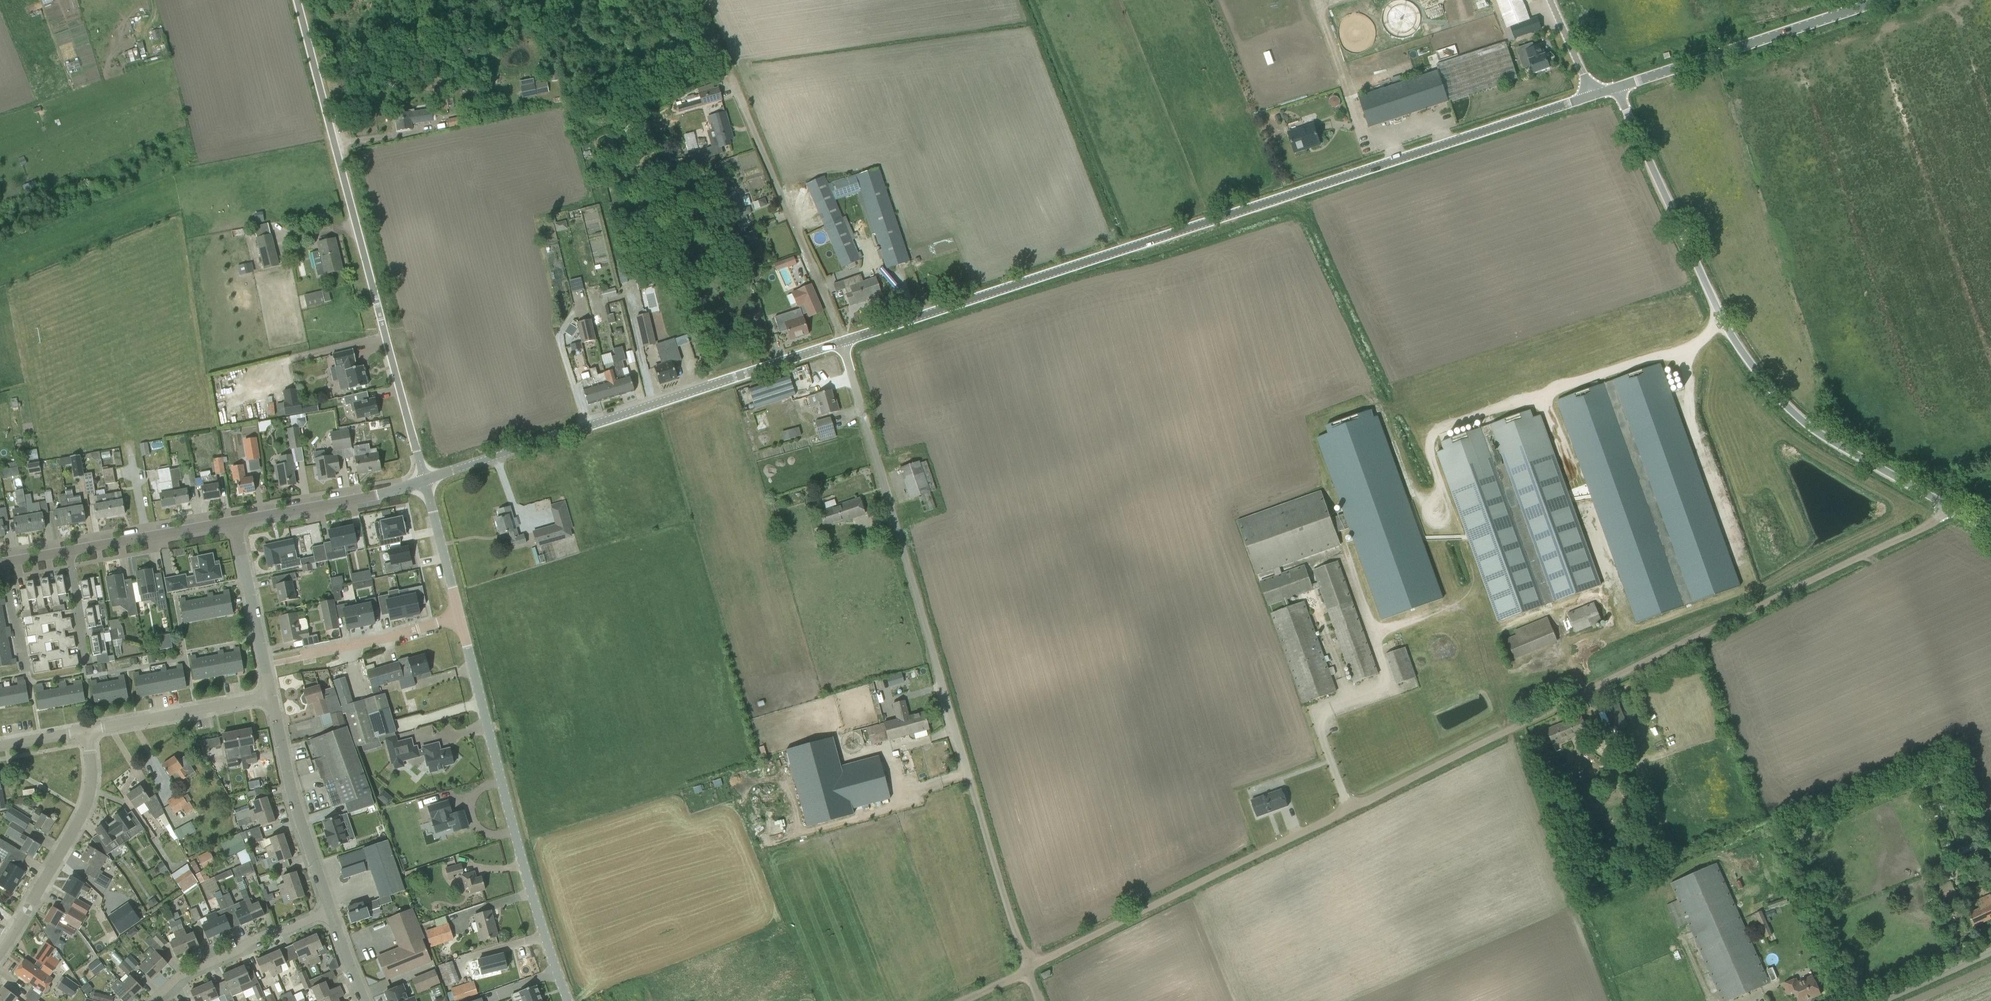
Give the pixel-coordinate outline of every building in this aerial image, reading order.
[(1504,21),(1501,22),(1509,42),(1515,40),(1515,39),(1535,31),(1525,5),(1523,0),(1496,0),(1504,21)] [(158,30),(151,32),(154,40),(160,38),(158,30)] [(1422,76),(1359,97),(1360,100),(1363,110),(1369,127),(1518,79),(1506,42),(1505,42),(1436,64),(1438,70),(1422,76)] [(1527,51),(1535,74),(1550,68),(1549,64),(1554,62),(1555,57),(1551,53),(1545,55),(1545,54),(1544,55),(1541,46),(1527,51)] [(137,48),(128,51),(131,62),(140,59),(137,48)] [(556,70),(549,71),(552,82),(559,81),(556,70)] [(534,84),(537,96),(549,93),(547,82),(534,84)] [(520,87),(523,99),(537,96),(534,84),(520,87)] [(677,106),(679,112),(721,99),(718,89),(686,98),(687,103),(677,106)] [(1330,99),(1330,103),(1332,107),(1336,107),(1340,105),(1340,101),(1338,97),(1333,96),(1330,99)] [(445,100),(432,102),(435,115),(447,113),(447,110),(449,109),(447,99),(445,100)] [(395,115),(397,131),(413,129),(412,123),(434,121),(432,111),(411,113),(395,115)] [(707,150),(700,152),(702,160),(723,154),(721,147),(730,144),(729,140),(733,139),(725,112),(707,117),(709,126),(711,130),(711,133),(709,133),(713,144),(711,145),(711,147),(706,149),(707,150)] [(457,118),(447,120),(449,127),(459,125),(457,118)] [(1314,125),(1289,133),(1292,143),(1295,152),(1307,148),(1307,146),(1320,142),(1314,125)] [(686,150),(696,148),(694,132),(684,134),(686,150)] [(825,177),(806,184),(842,268),(860,260),(835,200),(861,191),(884,259),(887,269),(910,261),(906,252),(879,167),(856,175),(828,184),(825,177)] [(764,198),(757,201),(761,208),(767,205),(764,198)] [(749,207),(743,209),(745,216),(746,215),(747,215),(751,214),(749,207)] [(568,213),(570,220),(579,218),(579,216),(582,215),(580,209),(568,213)] [(742,209),(734,212),(738,225),(743,224),(742,222),(742,221),(747,220),(746,215),(745,216),(743,209),(742,209)] [(256,238),(264,270),(279,266),(271,235),(270,235),(268,224),(254,227),(257,238),(256,238)] [(756,230),(748,233),(750,239),(758,236),(756,230)] [(324,265),(316,267),(318,276),(326,274),(342,270),(335,239),(318,243),(320,251),(324,265)] [(625,268),(618,270),(621,283),(628,282),(625,268)] [(855,301),(856,304),(864,301),(863,298),(880,292),(875,278),(863,282),(860,275),(843,281),(847,294),(846,294),(849,303),(855,301)] [(568,280),(571,292),(583,290),(580,278),(568,280)] [(811,285),(792,293),(798,307),(804,304),(809,317),(823,311),(811,285)] [(641,289),(643,300),(656,298),(654,287),(641,289)] [(601,292),(602,298),(617,295),(616,289),(601,292)] [(323,296),(305,300),(306,304),(307,307),(325,303),(323,296)] [(605,306),(609,324),(615,323),(613,314),(610,315),(608,305),(605,306)] [(788,313),(774,317),(779,333),(787,330),(791,340),(808,334),(800,309),(788,313)] [(637,316),(644,346),(655,344),(648,314),(647,314),(646,310),(642,310),(643,315),(637,316)] [(591,320),(577,323),(582,343),(596,340),(595,337),(591,320)] [(748,323),(736,327),(740,338),(752,334),(748,323)] [(565,333),(572,337),(577,329),(577,328),(570,324),(570,325),(565,333)] [(596,324),(593,325),(595,337),(602,335),(600,324),(596,324)] [(572,351),(582,349),(581,342),(570,345),(572,351)] [(662,366),(655,368),(657,375),(656,378),(658,382),(660,383),(677,378),(676,376),(674,368),(672,364),(682,360),(677,347),(667,350),(665,343),(658,345),(657,348),(662,366)] [(615,356),(612,357),(614,363),(613,363),(618,379),(623,395),(634,392),(632,382),(630,375),(629,375),(624,377),(622,370),(624,369),(622,361),(626,360),(622,347),(613,349),(615,356)] [(353,350),(333,355),(335,366),(344,364),(348,378),(339,380),(341,390),(350,388),(350,389),(368,385),(363,366),(356,367),(355,362),(356,361),(353,350)] [(626,353),(629,364),(635,362),(632,351),(626,353)] [(606,382),(611,398),(623,395),(617,379),(613,363),(607,365),(609,372),(604,373),(606,382)] [(1661,364),(1557,401),(1636,623),(1741,586),(1661,364)] [(595,385),(600,402),(611,398),(606,382),(604,373),(598,375),(596,368),(589,370),(592,378),(595,385)] [(583,389),(588,405),(600,402),(595,385),(592,378),(590,379),(588,373),(581,375),(583,381),(581,381),(583,389)] [(797,374),(791,376),(795,388),(801,387),(797,374)] [(749,390),(755,408),(796,395),(789,376),(749,390)] [(284,403),(286,415),(319,410),(317,402),(301,405),(301,400),(298,400),(296,389),(284,391),(286,402),(284,403)] [(831,390),(808,397),(810,404),(815,407),(819,405),(822,416),(829,414),(839,411),(837,403),(835,404),(833,398),(831,390)] [(356,411),(358,419),(379,414),(375,398),(369,400),(367,392),(344,397),(346,406),(351,404),(353,412),(356,411)] [(17,399),(11,399),(12,408),(21,407),(20,403),(18,404),(17,399)] [(1329,434),(1316,438),(1343,514),(1330,518),(1334,527),(1335,531),(1336,533),(1349,528),(1381,620),(1444,598),(1379,416),(1375,417),(1372,410),(1326,426),(1329,434)] [(1498,622),(1601,585),(1540,415),(1533,418),(1530,410),(1442,442),(1444,450),(1437,452),(1498,622)] [(758,428),(768,427),(766,412),(756,413),(758,428)] [(287,429),(290,449),(301,447),(298,428),(299,428),(298,415),(296,416),(297,418),(290,419),(292,428),(287,429)] [(298,415),(299,428),(303,427),(307,423),(306,418),(302,415),(298,415)] [(819,435),(821,442),(836,437),(830,418),(815,422),(819,435)] [(271,421),(258,423),(260,433),(266,432),(267,430),(268,428),(269,426),(272,425),(271,421)] [(782,439),(800,437),(799,428),(781,431),(782,439)] [(340,431),(343,449),(352,448),(348,430),(340,431)] [(330,433),(334,451),(343,449),(340,431),(330,433)] [(256,438),(245,440),(248,461),(249,461),(259,459),(256,438)] [(146,442),(140,443),(142,455),(149,454),(146,442)] [(356,457),(355,457),(358,474),(381,470),(378,453),(377,448),(369,450),(370,454),(356,457)] [(71,457),(59,459),(61,466),(72,464),(75,478),(84,477),(83,474),(80,455),(71,457)] [(280,465),(275,466),(276,473),(278,473),(280,487),(293,485),(295,481),(294,471),(295,470),(293,455),(279,458),(280,465)] [(332,456),(316,459),(318,472),(316,476),(319,478),(320,480),(333,478),(335,475),(334,472),(340,471),(337,456),(332,457),(332,456)] [(213,459),(215,475),(225,473),(222,458),(213,459)] [(28,465),(29,474),(41,472),(39,462),(28,465)] [(919,462),(900,469),(911,499),(929,492),(919,462)] [(237,480),(239,494),(255,491),(253,477),(245,479),(243,465),(232,467),(234,481),(237,480)] [(3,477),(18,475),(17,466),(2,468),(3,477)] [(102,467),(105,484),(115,482),(113,468),(108,469),(108,466),(102,467)] [(158,481),(163,507),(176,505),(173,489),(172,482),(170,472),(170,470),(169,468),(158,471),(160,480),(158,481)] [(173,489),(176,505),(189,502),(187,489),(180,491),(178,480),(182,480),(180,468),(170,470),(170,472),(172,482),(173,489)] [(183,469),(182,470),(186,487),(196,485),(193,468),(183,469)] [(92,473),(83,474),(84,477),(87,495),(96,493),(92,473)] [(202,487),(205,500),(220,497),(218,484),(216,475),(201,478),(203,487),(202,487)] [(31,531),(26,501),(25,495),(23,489),(15,491),(18,503),(19,502),(21,508),(13,510),(14,518),(17,534),(31,531)] [(66,494),(71,524),(86,521),(83,506),(81,496),(74,497),(72,489),(65,491),(66,494)] [(1330,518),(1321,491),(1238,521),(1258,574),(1273,569),(1276,576),(1283,574),(1280,566),(1340,545),(1335,531),(1330,518)] [(51,492),(44,493),(46,502),(47,502),(47,504),(53,502),(51,492)] [(108,503),(109,503),(111,517),(125,514),(122,500),(121,492),(114,493),(107,494),(108,503)] [(25,495),(31,531),(45,528),(43,513),(48,512),(47,504),(47,502),(46,502),(33,504),(31,494),(25,495)] [(54,511),(57,526),(71,524),(66,494),(60,495),(62,510),(54,511)] [(93,497),(98,519),(111,517),(109,503),(108,503),(107,494),(93,497)] [(826,510),(819,512),(824,527),(855,517),(864,514),(859,499),(850,502),(836,506),(826,510)] [(557,525),(533,532),(537,546),(571,536),(569,530),(569,527),(568,526),(568,525),(571,524),(571,523),(565,502),(562,503),(551,506),(557,525)] [(510,538),(512,547),(526,543),(524,535),(518,537),(515,528),(512,528),(510,520),(513,519),(510,507),(498,510),(500,518),(496,519),(501,535),(509,532),(511,538),(510,538)] [(385,540),(379,541),(380,547),(393,544),(401,543),(399,537),(406,535),(402,517),(381,521),(385,540)] [(353,527),(341,529),(341,530),(345,546),(357,543),(358,549),(365,548),(363,537),(356,539),(353,527)] [(330,542),(324,543),(324,545),(326,555),(334,553),(333,548),(345,546),(341,530),(341,529),(328,532),(330,542)] [(293,540),(264,546),(269,566),(273,565),(276,564),(278,571),(302,565),(300,557),(297,558),(288,560),(286,554),(295,552),(295,550),(293,540)] [(324,545),(312,547),(314,556),(315,563),(327,561),(326,555),(324,545)] [(391,563),(385,564),(386,573),(402,570),(400,563),(409,561),(408,557),(410,557),(410,556),(408,547),(388,551),(391,563)] [(185,575),(164,579),(167,593),(198,587),(214,584),(213,580),(222,578),(219,566),(215,567),(212,555),(199,557),(201,568),(195,570),(196,576),(186,578),(185,575)] [(1312,585),(1313,590),(1320,587),(1354,682),(1379,673),(1338,561),(1314,570),(1318,582),(1312,585)] [(302,566),(304,573),(313,571),(312,569),(311,564),(302,566)] [(1283,574),(1276,576),(1260,582),(1269,606),(1283,601),(1285,608),(1290,606),(1288,599),(1313,590),(1305,566),(1283,574)] [(141,571),(137,572),(140,592),(141,595),(141,596),(155,593),(157,605),(158,611),(167,609),(168,609),(165,593),(163,582),(162,582),(155,583),(152,569),(148,570),(148,568),(140,569),(141,571)] [(370,570),(362,572),(364,581),(372,579),(370,570)] [(111,577),(107,577),(109,587),(111,601),(125,598),(128,611),(129,617),(138,615),(136,603),(134,589),(133,587),(125,589),(123,575),(118,575),(118,573),(111,575),(111,577)] [(281,576),(271,578),(274,589),(277,589),(280,603),(290,600),(296,599),(292,581),(291,574),(289,574),(281,576)] [(334,602),(343,600),(340,575),(330,577),(334,602)] [(56,584),(50,585),(52,596),(51,597),(53,607),(53,609),(61,607),(60,605),(59,595),(66,594),(63,576),(55,577),(56,584)] [(81,582),(84,601),(98,598),(94,578),(95,578),(94,577),(86,579),(86,580),(87,580),(87,581),(81,582)] [(42,586),(35,588),(37,599),(36,599),(38,610),(39,610),(39,609),(46,608),(44,598),(51,597),(52,596),(50,585),(48,579),(41,580),(42,586)] [(364,581),(363,581),(364,588),(373,586),(372,579),(364,581)] [(20,590),(19,590),(23,612),(24,612),(31,611),(29,601),(36,599),(37,599),(35,588),(34,581),(26,583),(27,589),(20,590)] [(422,586),(409,589),(410,596),(400,598),(404,617),(406,617),(406,618),(413,617),(413,615),(420,614),(418,605),(426,604),(422,586)] [(213,594),(217,616),(233,613),(229,591),(224,592),(224,596),(213,598),(213,594)] [(209,598),(197,600),(201,619),(217,616),(213,594),(208,595),(209,598)] [(378,597),(382,615),(389,614),(391,620),(404,617),(400,598),(390,600),(389,594),(378,597)] [(185,598),(180,599),(185,622),(201,619),(197,600),(186,602),(185,598)] [(375,623),(373,611),(378,610),(376,598),(366,600),(367,604),(357,606),(361,626),(375,623)] [(321,602),(327,630),(339,628),(333,600),(321,602)] [(1304,601),(1272,613),(1304,703),(1336,691),(1331,676),(1337,674),(1334,667),(1328,669),(1304,601)] [(1594,603),(1568,614),(1576,632),(1602,621),(1594,603)] [(361,626),(357,606),(348,608),(347,604),(337,606),(339,618),(345,617),(348,629),(361,626)] [(86,610),(89,628),(103,626),(99,606),(100,606),(99,605),(91,607),(91,608),(92,607),(92,609),(86,610)] [(49,614),(47,614),(49,624),(55,623),(56,631),(56,632),(65,631),(73,629),(73,628),(71,618),(63,619),(62,612),(62,611),(61,611),(54,613),(49,614)] [(297,613),(279,617),(285,642),(310,637),(308,630),(309,628),(307,620),(305,618),(299,620),(297,613)] [(33,624),(25,626),(27,637),(36,636),(44,635),(44,634),(42,625),(49,624),(47,614),(39,615),(32,617),(32,618),(33,624)] [(10,632),(9,627),(5,628),(3,617),(0,617),(0,634),(10,632)] [(1508,640),(1515,658),(1557,641),(1547,618),(1516,631),(1519,639),(1516,641),(1514,637),(1508,640)] [(117,628),(111,629),(113,640),(119,639),(117,628)] [(56,631),(50,633),(52,643),(58,642),(60,650),(68,649),(77,647),(76,647),(74,636),(66,638),(65,631),(56,632),(56,631)] [(9,648),(7,637),(11,636),(10,632),(0,634),(0,650),(9,648)] [(29,644),(31,655),(30,655),(30,656),(39,654),(47,653),(45,644),(52,643),(50,633),(44,634),(44,635),(36,636),(36,637),(37,643),(29,644)] [(91,637),(94,656),(108,653),(104,634),(105,634),(104,633),(96,634),(96,635),(97,635),(97,636),(91,637)] [(170,634),(161,636),(162,641),(164,649),(173,647),(170,634)] [(1387,654),(1397,684),(1416,677),(1405,647),(1387,654)] [(16,664),(15,659),(11,660),(9,648),(0,650),(0,667),(16,664)] [(223,651),(227,673),(243,670),(239,648),(234,649),(235,653),(224,655),(223,651)] [(63,668),(63,669),(80,666),(80,665),(79,665),(77,654),(69,656),(68,649),(60,650),(54,652),(55,661),(62,660),(63,668)] [(219,656),(208,658),(211,676),(227,673),(223,651),(218,652),(219,656)] [(34,673),(34,674),(51,671),(51,670),(50,670),(49,662),(55,661),(54,652),(47,653),(39,654),(40,661),(32,663),(34,673)] [(155,654),(148,656),(149,663),(156,662),(155,654)] [(367,672),(372,688),(413,676),(413,677),(430,672),(425,654),(409,659),(408,657),(398,660),(399,662),(367,672)] [(196,656),(191,657),(195,679),(211,676),(208,658),(197,660),(196,656)] [(105,663),(98,665),(99,673),(106,671),(105,663)] [(166,668),(170,690),(187,687),(182,665),(177,666),(178,670),(167,672),(166,668)] [(162,673),(151,675),(154,694),(170,690),(166,668),(161,669),(162,673)] [(344,672),(331,676),(332,681),(334,681),(339,698),(342,707),(344,715),(346,714),(356,748),(366,744),(375,742),(381,740),(379,736),(366,740),(359,717),(369,714),(364,699),(353,703),(350,694),(344,672)] [(139,673),(134,674),(138,697),(154,694),(151,675),(140,677),(139,673)] [(889,687),(904,683),(901,673),(886,677),(889,687)] [(120,681),(108,683),(112,701),(128,698),(124,676),(119,677),(120,681)] [(11,688),(14,703),(29,701),(25,681),(18,682),(19,687),(11,688)] [(66,684),(70,703),(85,701),(81,681),(74,682),(75,686),(67,688),(66,684)] [(97,681),(92,682),(96,705),(112,701),(108,683),(97,685),(97,681)] [(52,691),(55,706),(70,703),(66,684),(59,685),(60,689),(52,691)] [(14,703),(11,688),(3,689),(2,685),(0,686),(0,706),(14,703)] [(315,702),(319,715),(329,712),(330,714),(342,711),(337,694),(323,698),(319,686),(304,690),(305,695),(303,696),(302,698),(303,702),(306,704),(308,703),(308,704),(315,702)] [(36,689),(40,709),(55,706),(52,691),(44,692),(43,688),(36,689)] [(359,717),(366,740),(379,736),(396,731),(385,693),(364,699),(369,714),(359,717)] [(893,704),(897,720),(909,717),(904,701),(893,704)] [(1616,723),(1619,731),(1628,727),(1619,704),(1607,709),(1613,724),(1616,723)] [(330,715),(334,727),(346,724),(342,711),(330,715)] [(897,720),(884,723),(889,740),(919,732),(929,729),(924,712),(909,717),(897,720)] [(1548,730),(1554,745),(1588,731),(1581,716),(1548,730)] [(346,727),(311,740),(318,759),(314,760),(322,780),(323,779),(333,776),(343,803),(343,805),(346,804),(353,801),(360,799),(371,795),(363,772),(346,727)] [(252,729),(237,732),(242,758),(246,758),(247,764),(248,764),(253,763),(258,762),(256,754),(251,755),(249,745),(254,744),(252,729)] [(237,732),(223,735),(229,767),(239,765),(238,759),(242,758),(237,732)] [(397,735),(385,738),(392,764),(393,764),(403,761),(421,757),(418,745),(414,746),(412,738),(398,741),(397,735)] [(832,737),(786,750),(807,827),(853,814),(852,809),(890,798),(879,756),(840,766),(832,737)] [(208,740),(199,741),(204,753),(210,752),(208,740)] [(434,765),(435,772),(445,769),(444,766),(454,764),(450,748),(441,751),(439,743),(424,747),(429,767),(434,765)] [(1610,757),(1614,768),(1626,764),(1622,753),(1610,757)] [(178,772),(183,780),(188,776),(183,768),(189,763),(185,756),(178,761),(175,757),(163,765),(170,776),(178,772)] [(892,766),(896,775),(908,770),(903,759),(893,764),(892,766)] [(248,782),(250,789),(261,787),(259,780),(248,782)] [(141,787),(128,796),(134,804),(136,808),(144,802),(152,814),(156,820),(159,817),(165,813),(162,808),(156,795),(155,795),(156,797),(150,801),(141,787)] [(1252,801),(1258,817),(1288,806),(1283,790),(1252,801)] [(182,808),(186,813),(193,808),(189,802),(187,803),(180,792),(167,801),(174,813),(182,808)] [(346,804),(349,813),(375,804),(371,795),(360,799),(353,801),(346,804)] [(236,815),(238,821),(271,809),(267,797),(254,802),(256,809),(249,811),(249,809),(235,813),(236,815)] [(428,807),(436,834),(453,829),(453,832),(468,827),(463,812),(452,815),(451,813),(448,801),(428,807)] [(11,807),(5,817),(13,822),(25,829),(29,822),(17,815),(19,812),(11,807)] [(238,821),(240,826),(244,825),(254,821),(260,819),(262,826),(275,822),(271,809),(238,821)] [(33,816),(31,818),(37,822),(34,827),(47,835),(55,821),(36,810),(33,816)] [(117,821),(113,824),(121,836),(125,843),(131,839),(127,832),(135,827),(124,810),(121,812),(119,812),(115,814),(115,816),(114,817),(117,821)] [(339,817),(323,822),(326,829),(325,830),(330,845),(331,845),(332,847),(347,842),(343,831),(345,830),(342,822),(340,822),(339,817)] [(21,851),(33,858),(40,845),(22,834),(25,829),(13,822),(6,833),(25,845),(21,851)] [(99,827),(96,829),(99,834),(107,846),(115,840),(120,847),(125,843),(121,836),(113,824),(108,827),(105,823),(104,824),(102,823),(99,825),(99,827)] [(265,848),(267,853),(288,846),(284,834),(264,841),(259,827),(241,833),(243,840),(244,840),(246,847),(260,842),(262,849),(265,848)] [(348,854),(339,857),(343,869),(341,870),(343,874),(341,875),(340,878),(341,882),(344,883),(347,882),(349,879),(349,877),(367,871),(366,869),(370,868),(380,898),(378,899),(364,904),(363,902),(348,907),(350,913),(348,914),(352,924),(371,917),(369,911),(381,907),(381,906),(390,903),(392,902),(390,895),(405,890),(389,840),(364,848),(364,849),(348,854)] [(5,842),(2,848),(11,853),(15,847),(5,842)] [(1976,843),(1959,849),(1961,854),(1978,848),(1976,843)] [(6,862),(11,853),(2,848),(0,846),(0,858),(6,862)] [(103,872),(100,870),(108,857),(105,855),(89,846),(81,860),(90,865),(85,873),(96,880),(94,882),(106,889),(109,882),(111,880),(101,875),(103,872)] [(269,858),(266,859),(269,869),(271,873),(281,869),(290,866),(288,867),(286,860),(292,858),(288,846),(267,853),(269,858)] [(237,854),(242,865),(251,861),(246,849),(237,854)] [(197,857),(203,869),(216,863),(210,851),(197,857)] [(9,861),(17,868),(24,860),(16,853),(9,861)] [(195,860),(190,862),(195,873),(200,871),(195,860)] [(232,869),(239,883),(244,881),(243,878),(255,872),(251,861),(242,865),(232,869)] [(162,862),(157,866),(162,874),(168,870),(162,862)] [(1667,906),(1676,928),(1688,923),(1723,1000),(1728,1000),(1770,982),(1768,977),(1767,978),(1717,863),(1671,883),(1679,900),(1667,906)] [(12,893),(24,872),(10,864),(3,877),(0,875),(0,886),(12,893)] [(446,868),(449,880),(454,878),(453,875),(464,872),(462,864),(446,868)] [(1945,869),(1940,871),(1943,879),(1948,877),(1945,870),(1945,869)] [(190,870),(175,880),(184,894),(198,885),(197,884),(198,882),(190,870)] [(200,883),(208,878),(203,870),(195,874),(200,883)] [(279,885),(280,891),(301,884),(296,872),(283,876),(285,883),(279,885)] [(465,875),(462,875),(465,889),(469,888),(470,894),(476,892),(476,893),(481,892),(480,891),(485,890),(482,877),(476,879),(475,872),(465,875)] [(224,873),(215,877),(217,882),(226,878),(224,873)] [(63,890),(75,897),(79,892),(86,896),(90,889),(83,885),(83,884),(71,877),(63,890)] [(1951,882),(1950,882),(1948,883),(1941,886),(1937,888),(1944,902),(1957,896),(1952,886),(1951,882)] [(289,894),(291,901),(305,896),(301,884),(280,891),(282,896),(289,894)] [(246,889),(240,891),(244,901),(245,901),(253,920),(265,915),(261,906),(259,902),(254,904),(252,898),(250,899),(247,893),(248,893),(246,889)] [(222,910),(211,915),(220,934),(231,929),(226,917),(231,914),(223,896),(222,896),(220,892),(215,894),(222,910)] [(229,893),(223,896),(231,914),(235,913),(237,916),(241,926),(253,920),(245,901),(244,901),(234,905),(229,893)] [(263,897),(265,902),(274,899),(273,893),(268,895),(263,897)] [(1974,927),(1990,919),(1990,895),(1977,901),(1980,908),(1968,914),(1974,927)] [(155,898),(147,903),(151,908),(158,903),(155,898)] [(72,907),(86,915),(91,907),(77,899),(72,907)] [(1767,905),(1769,909),(1788,903),(1786,899),(1767,905)] [(109,917),(121,934),(141,921),(129,903),(109,917)] [(47,927),(45,930),(49,937),(55,946),(59,939),(63,932),(65,933),(72,937),(75,932),(68,928),(65,926),(67,923),(77,929),(79,927),(82,922),(85,917),(71,908),(67,916),(64,914),(57,910),(53,908),(45,921),(48,923),(49,923),(47,927)] [(190,910),(195,922),(202,920),(197,908),(190,910)] [(388,918),(400,946),(424,936),(412,908),(388,918)] [(475,915),(482,941),(498,936),(491,911),(475,915)] [(1762,911),(1755,914),(1755,915),(1759,924),(1766,938),(1772,935),(1762,911)] [(209,923),(202,926),(208,939),(220,934),(211,915),(206,917),(209,923)] [(177,926),(175,922),(173,918),(168,920),(171,928),(177,926)] [(437,927),(425,932),(431,948),(454,940),(448,924),(437,927)] [(126,935),(130,940),(138,932),(134,928),(126,935)] [(185,929),(179,932),(188,951),(200,946),(196,937),(194,933),(187,935),(185,929)] [(177,940),(170,943),(176,956),(188,951),(179,932),(175,934),(177,940)] [(158,934),(153,939),(162,948),(167,943),(158,934)] [(305,939),(316,964),(321,962),(319,956),(325,954),(327,950),(325,946),(323,947),(317,934),(305,939)] [(378,957),(387,979),(432,961),(423,939),(424,938),(424,936),(400,946),(400,948),(378,957)] [(308,961),(311,966),(316,964),(305,939),(293,944),(302,964),(308,961)] [(45,944),(35,959),(44,965),(54,950),(55,950),(55,949),(46,943),(45,944)] [(151,947),(143,954),(148,960),(160,972),(168,964),(156,951),(156,952),(151,947)] [(281,950),(269,955),(274,968),(277,974),(282,972),(280,966),(286,963),(284,959),(281,950)] [(100,959),(108,967),(114,960),(107,952),(100,959)] [(504,954),(479,960),(482,974),(507,968),(507,967),(504,955),(504,954)] [(31,981),(30,981),(29,983),(31,984),(43,994),(44,992),(45,993),(47,993),(50,989),(50,987),(49,986),(49,985),(53,980),(50,977),(60,961),(58,960),(52,955),(44,966),(41,971),(41,970),(36,977),(35,976),(31,981)] [(124,961),(133,969),(139,964),(130,955),(124,961)] [(269,971),(271,977),(277,974),(269,955),(257,960),(262,973),(269,971)] [(98,959),(88,967),(95,976),(105,968),(98,959)] [(25,960),(16,973),(31,984),(41,970),(25,960)] [(148,960),(140,968),(151,980),(160,972),(148,960)] [(446,986),(459,981),(451,960),(438,966),(446,986)] [(121,964),(119,966),(127,975),(133,969),(124,961),(121,964)] [(245,965),(234,970),(243,992),(252,988),(257,1000),(265,997),(256,978),(251,980),(245,965)] [(1772,967),(1766,970),(1771,981),(1777,979),(1772,967)] [(223,975),(225,981),(229,990),(230,993),(225,995),(227,1000),(234,1000),(233,997),(243,992),(234,970),(223,975)] [(321,976),(324,983),(326,982),(336,977),(333,970),(321,976)] [(435,970),(412,979),(418,994),(441,985),(435,970)] [(298,974),(305,991),(312,988),(305,971),(298,974)] [(1049,977),(1049,972),(1048,971),(1039,975),(1040,977),(1044,980),(1049,977)] [(131,976),(123,984),(134,996),(143,988),(131,976)] [(65,977),(57,989),(71,998),(79,987),(71,981),(65,977)] [(1784,984),(1787,990),(1793,988),(1794,990),(1799,1000),(1806,1000),(1821,994),(1819,991),(1821,990),(1818,984),(1817,985),(1814,978),(1799,985),(1798,982),(1797,979),(1793,980),(1784,984)] [(451,989),(455,1000),(457,1000),(470,997),(478,994),(474,981),(451,989)] [(201,987),(208,1000),(211,1000),(218,998),(220,1000),(227,1000),(225,995),(219,997),(212,982),(201,987)] [(312,988),(314,994),(316,997),(317,1000),(341,990),(340,987),(340,986),(329,991),(326,982),(324,983),(312,988)] [(87,984),(81,989),(87,995),(92,990),(87,984)] [(114,992),(123,1000),(129,1000),(134,996),(123,984),(114,992)] [(414,996),(408,999),(403,985),(386,992),(389,1000),(416,1000),(414,996)] [(512,995),(514,1000),(522,998),(523,1000),(542,1000),(537,986),(520,991),(520,992),(512,995)] [(191,991),(195,1000),(208,1000),(201,987),(191,991)] [(0,994),(0,1000),(15,1000),(17,999),(17,998),(4,988),(0,994)] [(317,1000),(318,1000),(339,1000),(338,998),(344,996),(341,990),(317,1000)]
